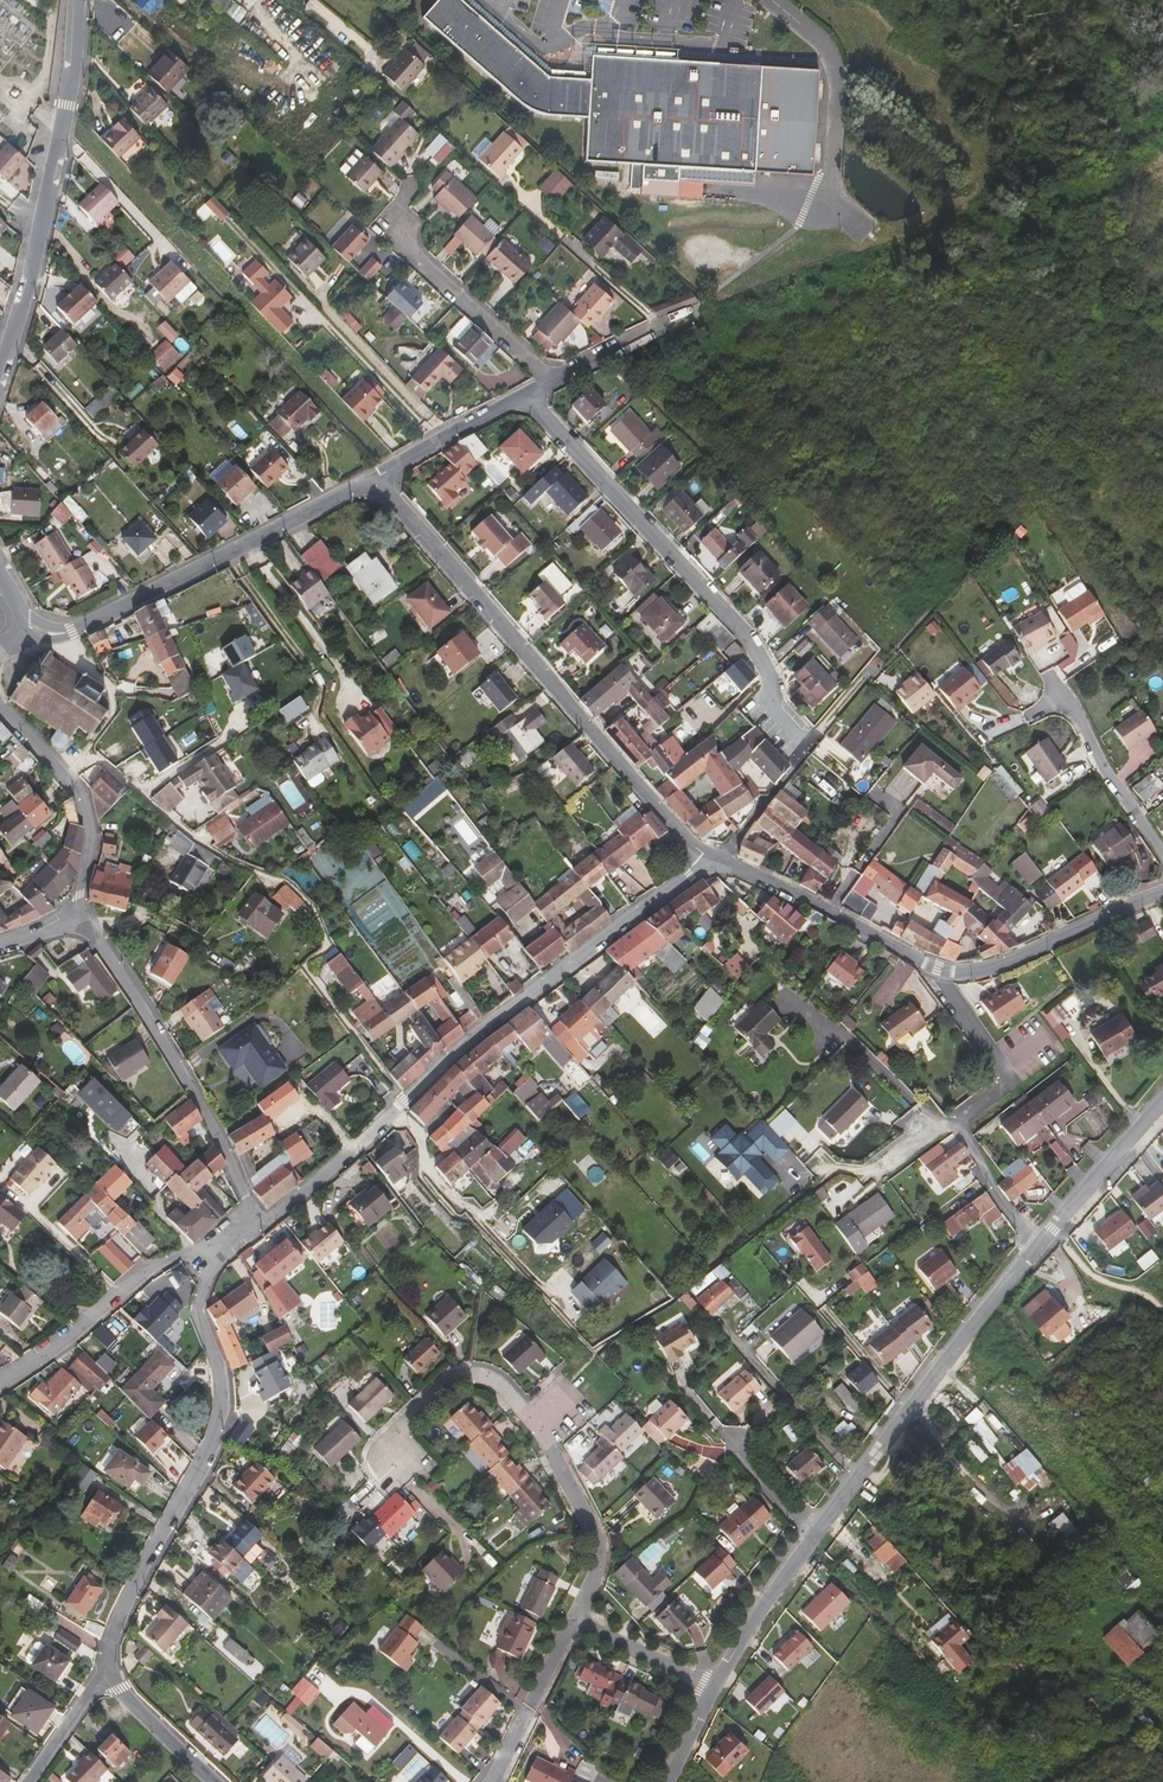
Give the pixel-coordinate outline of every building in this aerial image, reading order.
[(133,1),(152,17),(165,0),(166,1),(167,0),(133,0),(133,1)] [(211,4),(206,0),(195,0),(206,9),(211,4)] [(211,4),(221,12),(230,0),(206,0),(211,4)] [(283,0),(274,0),(266,10),(272,16),(284,1),(283,0)] [(422,17),(520,103),(525,107),(531,110),(537,113),(544,115),(547,115),(588,118),(585,161),(631,164),(629,189),(641,190),(640,195),(676,197),(677,182),(703,184),(753,187),(754,172),(810,176),(817,70),(624,58),(606,56),(592,55),(591,70),(590,80),(550,77),(548,76),(546,75),(461,0),(438,0),(422,17)] [(301,14),(294,10),(290,15),(297,20),(301,14)] [(190,68),(169,49),(146,74),(167,93),(190,68)] [(425,65),(407,49),(391,67),(389,65),(382,73),(402,91),(425,65)] [(372,86),(379,79),(362,64),(361,64),(354,70),(372,86)] [(151,86),(129,107),(147,126),(169,105),(151,86)] [(400,117),(405,122),(414,111),(403,102),(394,112),(400,117)] [(400,117),(371,150),(391,168),(405,152),(403,151),(418,134),(405,122),(400,117)] [(115,130),(125,120),(123,118),(112,128),(113,129),(115,130)] [(113,129),(102,140),(119,158),(141,137),(125,120),(115,130),(113,129)] [(528,144),(509,126),(505,132),(523,148),(528,144)] [(524,149),(523,148),(505,132),(504,131),(479,159),(500,179),(507,171),(505,170),(524,149)] [(351,134),(345,141),(351,146),(358,140),(351,134)] [(7,142),(0,150),(0,174),(7,180),(26,158),(7,142)] [(451,150),(444,144),(432,157),(439,163),(451,150)] [(229,164),(233,159),(226,152),(222,157),(229,164)] [(374,179),(375,180),(382,172),(363,156),(352,168),(345,176),(363,191),(374,179)] [(345,176),(352,168),(345,162),(338,169),(345,175),(345,176)] [(248,170),(243,165),(237,171),(243,176),(248,170)] [(538,188),(546,196),(564,177),(556,169),(538,188)] [(459,219),(477,198),(453,176),(446,170),(431,187),(437,193),(433,199),(439,205),(441,202),(451,211),(459,219)] [(618,172),(595,171),(594,178),(618,180),(618,172)] [(193,175),(188,178),(195,185),(199,181),(193,175)] [(564,177),(546,196),(554,203),(572,184),(564,177)] [(379,183),(375,180),(374,179),(363,191),(365,193),(368,196),(379,183)] [(677,182),(676,197),(702,199),(702,191),(703,184),(677,182)] [(119,203),(101,184),(92,192),(93,193),(79,206),(96,225),(119,203)] [(229,213),(213,196),(206,203),(222,220),(229,213)] [(441,202),(439,205),(449,214),(451,211),(441,202)] [(202,207),(195,213),(199,218),(206,211),(202,207)] [(488,256),(500,242),(494,236),(494,235),(501,228),(490,218),(483,226),(471,215),(453,234),(455,235),(462,242),(477,255),(480,251),(487,257),(488,256)] [(630,261),(643,248),(626,233),(625,235),(605,217),(584,239),(593,248),(600,240),(609,249),(613,245),(630,261)] [(355,228),(334,250),(350,265),(371,243),(355,228)] [(451,255),(462,242),(455,235),(443,248),(451,255)] [(555,247),(543,236),(537,242),(549,253),(555,247)] [(326,257),(306,238),(287,257),(306,277),(326,257)] [(533,264),(504,238),(500,242),(488,256),(501,268),(516,282),(533,264)] [(602,257),(609,249),(600,240),(593,248),(602,257)] [(125,248),(114,259),(121,265),(131,255),(125,248)] [(499,270),(501,268),(488,256),(487,257),(486,258),(499,270)] [(251,303),(280,334),(293,322),(280,308),(292,297),(276,279),(269,286),(262,278),(269,272),(257,259),(243,272),(262,292),(251,303)] [(374,260),(360,274),(369,283),(383,268),(374,260)] [(157,278),(173,263),(171,261),(155,276),(157,278)] [(144,294),(154,305),(163,297),(168,302),(190,281),(173,263),(157,278),(155,276),(149,282),(153,287),(144,294)] [(118,266),(116,264),(95,284),(111,302),(133,282),(119,267),(118,266)] [(581,321),(588,328),(595,320),(596,322),(614,301),(594,283),(576,304),(578,305),(571,312),(581,321)] [(97,303),(80,285),(56,308),(73,326),(97,303)] [(81,285),(80,285),(97,303),(81,285)] [(659,317),(683,308),(675,300),(651,310),(659,317)] [(571,312),(559,302),(536,328),(539,331),(533,337),(547,349),(552,342),(556,346),(561,340),(563,341),(581,321),(571,312)] [(394,305),(382,317),(396,329),(407,317),(394,305)] [(76,326),(82,332),(98,314),(92,308),(76,326)] [(344,309),(338,314),(355,332),(360,326),(344,309)] [(487,349),(493,342),(474,325),(464,316),(450,332),(460,340),(454,347),(473,364),(487,349)] [(77,346),(62,330),(41,348),(57,365),(77,346)] [(166,341),(161,345),(175,360),(180,356),(166,341)] [(494,355),(500,348),(493,342),(487,349),(494,355)] [(175,360),(161,345),(151,355),(165,370),(175,360)] [(450,383),(463,369),(440,347),(411,378),(427,393),(442,376),(450,383)] [(210,362),(216,369),(225,362),(218,355),(210,362)] [(381,396),(384,393),(369,376),(365,380),(381,396)] [(165,384),(159,378),(153,383),(158,390),(165,384)] [(421,399),(427,393),(411,378),(405,384),(421,399)] [(381,396),(365,380),(364,379),(342,400),(362,421),(371,412),(369,409),(374,405),(382,397),(381,396)] [(112,385),(86,409),(95,419),(121,395),(112,385)] [(605,406),(590,390),(572,407),(586,423),(605,406)] [(276,414),(278,416),(292,431),(293,432),(307,419),(311,422),(321,413),(316,408),(300,391),(276,414)] [(57,421),(42,404),(25,419),(41,436),(47,442),(63,427),(68,422),(62,416),(57,421)] [(636,457),(661,434),(656,428),(649,434),(631,413),(612,431),(630,451),(631,450),(636,457)] [(292,431),(278,416),(269,424),(283,439),(292,431)] [(226,425),(241,442),(248,435),(233,418),(226,425)] [(157,434),(154,431),(148,436),(144,430),(118,454),(132,470),(158,446),(157,446),(163,441),(157,434)] [(157,434),(163,441),(167,438),(160,431),(157,434)] [(520,431),(517,434),(539,457),(542,454),(520,431)] [(539,457),(517,434),(500,449),(522,473),(539,457)] [(471,436),(457,443),(458,444),(474,462),(479,458),(486,452),(471,436)] [(0,447),(0,448),(5,454),(11,449),(5,443),(0,447)] [(474,462),(458,444),(444,456),(444,457),(450,464),(426,485),(442,504),(455,492),(480,469),(476,465),(474,462)] [(660,446),(637,467),(656,488),(679,467),(660,446)] [(12,450),(6,455),(9,459),(16,454),(12,450)] [(249,470),(267,489),(289,468),(271,450),(249,470)] [(40,466),(33,472),(46,486),(50,482),(53,479),(40,466)] [(255,489),(235,467),(216,484),(236,507),(255,489)] [(196,478),(189,471),(180,480),(187,487),(196,478)] [(568,528),(592,505),(586,499),(588,497),(565,473),(546,491),(568,515),(561,522),(567,528),(568,528)] [(46,486),(53,494),(57,490),(50,482),(46,486)] [(177,490),(173,486),(166,493),(169,497),(177,490)] [(680,491),(675,486),(657,503),(662,508),(680,491)] [(13,489),(13,495),(1,494),(0,505),(0,511),(12,512),(12,515),(39,517),(41,491),(13,489)] [(518,495),(513,490),(505,496),(511,503),(518,495)] [(693,505),(680,491),(662,508),(684,532),(702,515),(693,505)] [(455,492),(442,504),(445,506),(458,495),(455,492)] [(61,504),(69,513),(80,524),(87,517),(73,502),(73,501),(69,496),(61,503),(61,504)] [(700,499),(693,505),(702,515),(710,509),(700,499)] [(738,506),(732,499),(719,510),(713,517),(717,522),(724,516),(725,517),(738,506)] [(207,502),(189,517),(207,538),(225,523),(207,502)] [(61,504),(51,515),(60,523),(69,513),(61,504)] [(598,511),(592,505),(568,528),(573,534),(580,528),(602,551),(620,534),(598,510),(598,511)] [(486,550),(485,550),(493,558),(495,556),(505,568),(531,546),(520,533),(511,541),(490,516),(471,533),(478,541),(486,550)] [(121,538),(137,556),(155,540),(140,522),(121,538)] [(732,548),(714,529),(700,543),(718,562),(716,563),(724,571),(757,540),(747,529),(737,539),(740,541),(732,548)] [(34,545),(52,575),(57,572),(74,562),(56,532),(34,545)] [(87,547),(96,556),(102,550),(94,540),(87,547)] [(320,541),(300,557),(309,568),(320,583),(341,567),(320,541)] [(482,553),(485,550),(478,541),(474,544),(482,553)] [(779,574),(759,553),(739,572),(759,593),(779,574)] [(379,575),(370,563),(365,556),(349,569),(374,602),(394,587),(384,572),(379,575)] [(645,573),(630,558),(614,573),(636,597),(655,580),(647,572),(645,573)] [(374,559),(370,563),(379,575),(384,572),(374,559)] [(812,574),(818,569),(810,560),(805,565),(812,574)] [(74,562),(57,572),(61,580),(65,578),(69,586),(78,600),(97,588),(84,566),(78,569),(74,562)] [(541,610),(539,612),(537,614),(544,623),(564,606),(557,598),(571,586),(551,564),(537,576),(543,583),(528,596),(537,606),(541,610)] [(320,583),(309,568),(301,573),(302,576),(297,580),(289,586),(307,611),(329,595),(320,583)] [(427,584),(406,600),(428,629),(449,614),(427,584)] [(1102,613),(1088,591),(1085,585),(1081,585),(1070,592),(1069,596),(1072,601),(1057,611),(1071,633),(1087,623),(1102,613)] [(807,607),(788,586),(766,606),(785,627),(807,607)] [(653,594),(635,611),(641,617),(660,600),(653,594)] [(660,600),(641,617),(663,642),(682,624),(660,600)] [(153,605),(133,615),(145,639),(166,631),(160,620),(170,615),(163,601),(156,604),(153,605)] [(255,603),(244,608),(260,630),(261,630),(269,640),(277,634),(255,603)] [(808,622),(816,632),(839,656),(856,641),(833,616),(825,607),(808,622)] [(1013,628),(1027,655),(1035,651),(1033,648),(1045,641),(1055,636),(1042,612),(1013,628)] [(1088,625),(1104,616),(1102,613),(1087,623),(1088,625)] [(705,635),(718,622),(710,614),(697,626),(705,635)] [(175,628),(191,622),(190,617),(165,626),(167,630),(175,628)] [(713,643),(726,631),(718,622),(705,635),(713,643)] [(573,651),(585,665),(605,647),(583,623),(559,645),(568,655),(573,651)] [(167,630),(171,638),(178,635),(175,628),(167,630)] [(145,639),(144,639),(144,640),(157,667),(161,665),(167,678),(178,699),(195,691),(185,668),(179,655),(171,638),(167,630),(166,631),(145,639)] [(101,631),(88,638),(96,655),(102,653),(112,649),(109,643),(107,640),(106,641),(101,631)] [(715,646),(721,652),(734,640),(726,631),(713,643),(715,646)] [(479,655),(462,634),(436,654),(453,675),(479,655)] [(242,663),(256,656),(244,636),(222,650),(233,669),(242,663)] [(805,639),(794,650),(801,658),(812,647),(805,639)] [(1021,660),(1006,641),(981,660),(994,677),(1009,665),(1010,668),(1021,660)] [(1033,648),(1035,651),(1047,644),(1045,641),(1033,648)] [(742,653),(734,643),(724,652),(733,662),(742,653)] [(77,730),(89,738),(107,713),(108,711),(109,705),(109,702),(108,697),(106,692),(104,690),(52,657),(53,656),(53,654),(53,652),(52,650),(50,649),(48,650),(46,651),(36,665),(33,664),(33,665),(30,671),(9,700),(56,731),(51,740),(51,746),(58,750),(64,750),(69,742),(70,740),(77,730)] [(394,649),(382,660),(387,666),(400,656),(394,649)] [(581,669),(585,665),(573,651),(568,655),(581,669)] [(1060,671),(1073,662),(1070,657),(1056,666),(1060,671)] [(741,692),(757,677),(740,658),(723,673),(741,692)] [(801,686),(817,703),(836,685),(813,661),(794,678),(801,686)] [(258,690),(242,663),(233,669),(222,675),(232,693),(229,694),(235,703),(258,690)] [(621,665),(579,700),(578,701),(593,718),(626,691),(636,703),(643,711),(653,701),(651,699),(636,683),(621,665)] [(956,710),(964,703),(973,696),(981,689),(963,667),(938,688),(956,710)] [(842,683),(844,681),(834,669),(830,673),(838,682),(840,681),(842,683)] [(517,700),(496,673),(479,687),(479,688),(472,694),(480,704),(488,699),(499,713),(517,700)] [(917,674),(907,682),(908,683),(903,687),(896,693),(913,714),(935,696),(917,674)] [(653,688),(658,693),(668,684),(663,679),(653,688)] [(817,703),(801,686),(794,692),(810,709),(817,703)] [(403,688),(399,691),(405,698),(409,695),(403,688)] [(659,693),(651,699),(653,701),(643,711),(651,720),(658,728),(669,719),(676,713),(669,705),(665,700),(669,696),(664,690),(659,693)] [(209,696),(200,700),(208,716),(217,711),(209,696)] [(973,696),(964,703),(966,706),(975,698),(973,696)] [(299,697),(279,711),(287,724),(308,710),(299,697)] [(871,744),(874,746),(895,721),(875,705),(854,730),(853,729),(839,746),(859,764),(868,753),(866,751),(871,744)] [(388,738),(397,731),(380,708),(371,716),(369,713),(359,720),(356,722),(354,720),(345,727),(367,755),(373,751),(377,751),(382,748),(383,743),(389,739),(388,738)] [(132,728),(145,749),(163,737),(165,736),(153,718),(156,715),(153,710),(144,710),(129,720),(134,727),(132,728)] [(517,725),(510,716),(491,730),(497,739),(500,737),(502,736),(520,760),(543,743),(533,731),(545,722),(536,710),(524,719),(517,725)] [(1155,731),(1141,711),(1114,730),(1127,750),(1155,731)] [(344,725),(345,727),(354,720),(356,722),(359,720),(356,716),(344,725)] [(620,719),(603,731),(636,769),(646,761),(650,758),(661,750),(659,747),(649,735),(658,728),(651,720),(641,728),(645,732),(637,739),(620,719)] [(750,758),(774,784),(789,768),(764,741),(766,739),(755,727),(741,739),(730,748),(720,753),(734,775),(737,771),(750,758)] [(664,774),(669,780),(679,792),(679,791),(704,772),(720,796),(741,785),(740,783),(734,775),(720,753),(715,756),(712,735),(685,756),(671,737),(659,747),(661,750),(673,767),(664,774)] [(145,749),(141,751),(147,760),(149,758),(160,774),(179,762),(163,737),(145,749)] [(294,759),(293,761),(307,781),(320,773),(329,767),(338,760),(324,738),(314,745),(306,750),(308,753),(301,757),(299,755),(294,759)] [(1068,769),(1047,738),(1025,753),(1047,784),(1068,769)] [(571,744),(551,758),(559,767),(576,788),(594,772),(571,744)] [(28,774),(39,764),(21,745),(4,759),(20,779),(6,789),(19,805),(32,795),(28,789),(36,783),(28,774)] [(961,779),(921,746),(903,768),(923,784),(932,773),(952,790),(961,779)] [(650,758),(656,766),(663,776),(664,774),(673,767),(661,750),(650,758)] [(473,751),(461,759),(466,767),(478,759),(473,751)] [(181,775),(173,780),(179,788),(186,783),(189,787),(204,778),(210,787),(205,790),(212,803),(214,802),(235,788),(239,786),(217,752),(181,775)] [(888,768),(893,762),(881,752),(876,758),(888,768)] [(551,758),(546,761),(554,772),(559,767),(551,758)] [(650,758),(646,761),(652,769),(656,766),(650,758)] [(443,767),(436,759),(427,767),(433,775),(443,767)] [(554,772),(546,761),(535,769),(543,780),(554,772)] [(89,786),(106,774),(99,763),(82,775),(89,786)] [(1017,796),(994,767),(989,775),(1011,801),(1017,796)] [(734,775),(740,783),(744,780),(737,771),(734,775)] [(110,809),(128,791),(108,773),(90,789),(91,790),(98,822),(110,809)] [(320,773),(307,781),(311,787),(314,788),(323,782),(323,778),(320,773)] [(1155,781),(1149,774),(1132,788),(1137,795),(1137,796),(1138,795),(1144,802),(1160,789),(1154,782),(1155,781)] [(170,783),(152,798),(168,812),(183,798),(186,796),(179,788),(173,780),(170,783)] [(669,780),(655,790),(665,802),(679,792),(669,780)] [(742,787),(752,800),(757,796),(758,795),(749,782),(742,787)] [(801,793),(788,783),(785,786),(781,791),(794,802),(801,793)] [(713,800),(727,820),(753,802),(752,800),(742,787),(741,785),(720,796),(713,800)] [(235,788),(214,802),(221,812),(230,806),(237,802),(242,799),(235,788)] [(255,793),(253,791),(242,799),(244,801),(255,793)] [(679,792),(665,802),(683,824),(685,822),(697,812),(679,791),(679,792)] [(794,802),(781,791),(780,791),(766,809),(755,823),(749,831),(758,833),(762,829),(779,843),(782,845),(794,831),(794,830),(796,828),(802,821),(807,825),(814,818),(807,813),(808,813),(794,802)] [(248,809),(252,816),(273,800),(268,793),(265,792),(262,793),(265,797),(261,800),(248,809)] [(33,794),(32,795),(19,805),(15,808),(10,802),(2,808),(0,810),(0,813),(7,821),(0,826),(0,834),(10,847),(33,828),(34,829),(50,816),(33,794)] [(1019,798),(1017,796),(1011,801),(1018,809),(1024,804),(1019,798)] [(68,884),(76,875),(80,855),(82,829),(78,826),(72,800),(71,798),(61,804),(62,805),(70,824),(63,849),(48,866),(68,884)] [(917,798),(912,805),(950,833),(955,826),(917,798)] [(273,800),(252,816),(253,818),(239,828),(251,846),(288,822),(273,800)] [(697,812),(685,822),(700,840),(702,840),(712,831),(712,830),(727,820),(713,800),(712,801),(697,812)] [(1050,814),(1039,800),(1030,807),(1041,821),(1050,814)] [(406,804),(400,809),(405,814),(410,810),(406,804)] [(621,827),(638,814),(633,807),(616,820),(621,827)] [(655,836),(657,839),(667,832),(651,812),(642,819),(641,819),(655,836)] [(620,835),(634,853),(655,836),(641,819),(642,819),(638,814),(621,827),(616,820),(613,823),(618,830),(617,830),(620,835)] [(487,815),(477,823),(483,831),(493,824),(487,815)] [(207,829),(216,843),(233,830),(224,817),(207,829)] [(177,831),(178,829),(164,818),(160,827),(174,837),(177,831)] [(1026,818),(1019,827),(1026,832),(1033,824),(1026,818)] [(1139,836),(1129,821),(1122,826),(1132,841),(1139,836)] [(515,822),(503,831),(507,837),(520,828),(515,822)] [(1132,841),(1122,826),(1121,825),(1091,845),(1107,868),(1136,848),(1132,841)] [(295,832),(309,851),(314,847),(315,846),(313,842),(302,827),(295,832)] [(209,867),(215,856),(195,843),(178,830),(177,831),(174,837),(167,847),(185,857),(187,854),(209,867)] [(216,843),(213,845),(216,847),(217,848),(233,837),(230,834),(234,831),(233,830),(216,843)] [(838,865),(794,830),(794,831),(782,845),(809,868),(799,885),(815,894),(825,880),(838,865)] [(53,840),(46,832),(31,844),(38,853),(53,840)] [(661,849),(674,840),(667,832),(657,839),(655,840),(661,849)] [(603,847),(618,867),(634,853),(620,835),(603,847)] [(118,840),(102,836),(102,851),(115,855),(118,840)] [(978,871),(979,869),(984,862),(947,838),(942,846),(942,848),(956,857),(978,871)] [(752,844),(743,839),(738,857),(758,866),(766,851),(773,846),(761,840),(754,839),(752,844)] [(372,841),(364,847),(371,857),(379,851),(372,841)] [(842,857),(827,846),(823,853),(837,864),(842,857)] [(309,851),(302,856),(306,861),(318,853),(314,847),(309,851)] [(607,876),(618,867),(603,847),(598,851),(591,856),(605,874),(607,876)] [(956,857),(942,848),(931,866),(943,874),(944,875),(951,864),(956,857)] [(192,894),(209,867),(187,854),(185,857),(170,881),(192,894)] [(510,874),(494,854),(486,860),(474,869),(488,887),(499,879),(506,888),(509,893),(503,898),(496,903),(514,925),(535,907),(533,905),(533,904),(522,890),(515,881),(510,874)] [(1025,854),(1012,864),(1029,886),(1042,876),(1025,854)] [(573,872),(586,889),(605,874),(591,856),(573,872)] [(978,871),(956,857),(951,864),(973,877),(978,871)] [(30,869),(38,877),(48,866),(44,860),(30,869)] [(872,860),(861,875),(872,882),(872,883),(873,884),(879,888),(877,892),(909,914),(921,897),(922,896),(913,890),(872,860)] [(109,907),(119,871),(120,867),(106,863),(105,868),(99,866),(94,865),(91,881),(93,880),(93,881),(91,882),(89,895),(89,901),(90,901),(109,907)] [(456,870),(449,863),(441,871),(447,879),(456,870)] [(973,881),(978,888),(985,878),(991,870),(983,864),(979,869),(978,871),(973,877),(971,879),(973,881)] [(1054,892),(1061,901),(1084,884),(1070,864),(1046,882),(1048,885),(1054,892)] [(938,883),(943,874),(931,866),(929,865),(913,890),(922,896),(921,897),(924,899),(934,881),(938,883)] [(30,885),(49,904),(68,884),(48,866),(38,877),(30,885)] [(109,907),(124,912),(134,875),(132,874),(119,871),(109,907)] [(542,917),(547,923),(557,915),(578,897),(587,890),(586,889),(573,872),(533,904),(533,905),(535,907),(542,917)] [(861,875),(851,889),(866,899),(872,891),(870,890),(871,888),(873,884),(872,883),(872,882),(861,875)] [(996,920),(1008,932),(1031,907),(1037,901),(1031,897),(1026,902),(1004,882),(997,889),(985,878),(978,888),(983,893),(990,898),(994,902),(1004,911),(996,920)] [(13,886),(10,883),(3,882),(0,881),(0,896),(13,886)] [(716,901),(704,884),(701,881),(666,907),(676,922),(695,909),(700,917),(718,904),(716,901)] [(961,918),(972,903),(970,902),(938,883),(934,881),(924,899),(952,913),(961,918)] [(974,894),(978,888),(973,881),(967,890),(974,894)] [(20,894),(27,888),(20,882),(13,886),(20,894)] [(1,932),(23,925),(41,917),(54,910),(49,904),(30,885),(27,888),(20,894),(29,904),(7,919),(0,910),(0,930),(1,932)] [(294,911),(303,902),(288,887),(284,885),(271,898),(273,899),(285,910),(289,905),(294,911)] [(1054,892),(1048,885),(1035,894),(1048,911),(1060,901),(1054,892)] [(509,893),(506,888),(499,893),(503,898),(509,893)] [(851,889),(839,906),(844,908),(869,922),(869,920),(871,920),(877,910),(878,908),(877,906),(866,899),(851,889)] [(567,949),(570,954),(601,929),(612,921),(595,900),(587,890),(578,897),(590,910),(566,928),(557,915),(547,923),(548,924),(567,949)] [(283,914),(254,893),(238,914),(255,926),(253,929),(265,938),(283,914)] [(747,896),(741,902),(765,925),(764,926),(784,944),(804,922),(783,903),(780,905),(773,899),(772,898),(767,905),(764,902),(759,907),(747,896)] [(977,950),(981,959),(996,954),(1017,946),(1016,944),(1006,934),(1008,932),(996,920),(994,923),(972,903),(961,918),(953,929),(946,941),(956,945),(965,929),(965,927),(977,937),(985,944),(977,950)] [(697,919),(703,927),(723,914),(717,906),(697,919)] [(676,922),(666,907),(645,923),(684,962),(690,955),(674,940),(685,932),(680,927),(680,928),(676,922)] [(960,918),(961,918),(952,913),(945,924),(953,929),(960,918)] [(470,939),(486,960),(514,938),(498,917),(470,939)] [(929,933),(946,941),(953,929),(945,924),(938,919),(929,933)] [(1156,934),(1147,920),(1133,928),(1142,943),(1156,934)] [(909,923),(906,927),(901,937),(900,938),(921,950),(936,956),(946,941),(929,933),(927,932),(910,921),(909,923)] [(897,922),(891,933),(892,933),(895,934),(894,935),(896,936),(896,935),(901,937),(906,927),(897,922)] [(684,962),(645,923),(605,952),(618,966),(626,974),(634,967),(653,953),(672,974),(684,962)] [(523,950),(539,971),(567,949),(548,924),(543,928),(546,933),(523,950)] [(478,966),(486,960),(470,939),(443,960),(454,976),(460,985),(481,969),(478,966)] [(946,941),(936,956),(955,962),(963,948),(956,945),(946,941)] [(706,943),(701,948),(709,955),(713,950),(706,943)] [(189,957),(167,944),(150,974),(172,987),(189,957)] [(335,947),(327,953),(322,957),(327,963),(350,994),(358,988),(367,1002),(352,1012),(361,1025),(372,1042),(394,1027),(382,1010),(335,947)] [(890,958),(892,954),(883,949),(881,953),(890,958)] [(85,965),(79,968),(67,977),(78,992),(89,984),(102,1002),(116,991),(85,950),(78,956),(85,965)] [(852,960),(841,952),(825,972),(849,990),(863,973),(854,967),(850,963),(852,960)] [(879,956),(887,961),(890,958),(881,953),(879,956)] [(737,980),(749,968),(736,954),(722,967),(737,980)] [(893,965),(898,958),(892,954),(890,958),(887,961),(893,965)] [(72,959),(79,968),(85,965),(78,956),(72,959)] [(1154,969),(1156,972),(1152,975),(1144,979),(1144,981),(1154,998),(1155,999),(1162,994),(1162,963),(1154,969)] [(49,975),(37,965),(23,982),(34,994),(49,975)] [(618,966),(580,1002),(603,1027),(604,1028),(605,1029),(610,1025),(619,1017),(610,1007),(619,998),(635,982),(626,974),(618,966)] [(626,974),(635,982),(641,977),(642,976),(634,967),(626,974)] [(432,973),(425,978),(441,1001),(448,996),(432,973)] [(455,1022),(463,1032),(484,1017),(460,985),(454,976),(447,981),(455,992),(449,997),(458,1008),(463,1004),(469,1012),(455,1022)] [(641,977),(635,982),(642,991),(644,990),(649,985),(641,977)] [(438,997),(425,978),(403,993),(404,994),(417,1012),(430,1003),(444,1024),(433,1033),(437,1038),(441,1044),(444,1048),(446,1051),(464,1035),(463,1032),(455,1022),(452,1018),(441,1001),(438,997)] [(506,987),(512,995),(513,996),(523,989),(516,979),(506,987)] [(1148,1002),(1154,998),(1144,981),(1138,984),(1148,1002)] [(710,987),(693,1009),(709,1022),(726,999),(710,987)] [(993,998),(992,997),(982,1004),(996,1026),(1025,1007),(1011,987),(1001,993),(993,998)] [(208,988),(180,1008),(204,1041),(225,1026),(207,1002),(215,997),(208,988)] [(404,994),(382,1010),(394,1027),(408,1018),(412,1024),(421,1017),(417,1012),(404,994)] [(580,1001),(578,1000),(557,1020),(558,1021),(580,1001)] [(580,1001),(558,1021),(577,1042),(593,1028),(598,1034),(604,1028),(603,1027),(580,1002),(580,1001)] [(780,1021),(763,1002),(734,1029),(754,1050),(762,1058),(774,1047),(766,1039),(767,1038),(764,1035),(780,1021)] [(926,1026),(909,1003),(880,1025),(893,1042),(909,1031),(912,1036),(926,1026)] [(1058,1025),(1068,1017),(1059,1004),(1048,1012),(1058,1025)] [(506,1025),(487,1039),(499,1052),(503,1050),(517,1039),(530,1053),(551,1034),(548,1031),(529,1009),(527,1007),(505,1024),(506,1025)] [(1136,1037),(1122,1014),(1090,1033),(1104,1056),(1136,1037)] [(421,1017),(412,1024),(408,1027),(421,1045),(410,1054),(423,1068),(444,1048),(441,1044),(437,1038),(421,1017)] [(57,1022),(50,1029),(58,1038),(66,1031),(57,1022)] [(254,1024),(249,1028),(263,1048),(268,1045),(254,1024)] [(555,1024),(548,1031),(551,1034),(555,1039),(558,1042),(565,1035),(555,1024)] [(610,1025),(605,1029),(610,1034),(615,1030),(610,1025)] [(263,1048),(249,1028),(218,1049),(233,1071),(243,1064),(259,1088),(285,1069),(268,1045),(263,1048)] [(694,1042),(703,1048),(712,1037),(703,1030),(694,1042)] [(465,1056),(453,1066),(453,1067),(465,1080),(476,1093),(482,1101),(487,1095),(493,1101),(506,1089),(506,1088),(501,1081),(491,1090),(478,1075),(501,1055),(499,1052),(487,1039),(466,1057),(465,1056)] [(572,1058),(558,1042),(555,1039),(548,1045),(564,1064),(572,1058)] [(112,1067),(106,1071),(117,1082),(149,1062),(135,1040),(106,1058),(112,1067)] [(879,1054),(892,1066),(894,1064),(881,1051),(879,1054)] [(398,1065),(412,1082),(424,1071),(423,1069),(423,1068),(410,1054),(398,1065)] [(876,1057),(889,1070),(892,1066),(879,1054),(876,1057)] [(306,1085),(328,1112),(340,1102),(333,1094),(350,1080),(335,1061),(306,1085)] [(402,1091),(412,1082),(398,1065),(389,1073),(402,1091)] [(21,1066),(0,1089),(0,1100),(13,1111),(39,1082),(21,1066)] [(453,1067),(444,1076),(437,1082),(428,1092),(409,1111),(424,1126),(447,1100),(456,1090),(465,1080),(453,1067)] [(529,1078),(513,1094),(538,1122),(553,1109),(549,1104),(543,1109),(534,1099),(539,1095),(534,1090),(537,1087),(529,1078)] [(134,1119),(94,1079),(79,1094),(110,1125),(112,1124),(120,1133),(134,1119)] [(472,1096),(476,1093),(465,1080),(456,1090),(466,1101),(472,1096)] [(1028,1104),(1045,1126),(1074,1104),(1057,1082),(1031,1101),(1028,1104)] [(1100,1099),(1104,1097),(1098,1088),(1094,1091),(1085,1097),(1092,1105),(1100,1099)] [(868,1106),(852,1090),(823,1119),(825,1121),(837,1134),(839,1136),(868,1106)] [(475,1119),(493,1101),(487,1095),(482,1101),(476,1093),(472,1096),(466,1101),(464,1103),(456,1109),(457,1110),(470,1123),(468,1125),(476,1132),(492,1147),(493,1146),(503,1153),(507,1158),(514,1150),(525,1139),(515,1129),(497,1147),(478,1129),(482,1125),(475,1119)] [(1025,1094),(1022,1096),(1028,1104),(1031,1101),(1025,1094)] [(1022,1096),(1013,1104),(1019,1111),(1028,1104),(1022,1096)] [(1102,1101),(1100,1099),(1092,1105),(1085,1097),(1083,1098),(1091,1109),(1102,1101)] [(185,1132),(202,1120),(191,1100),(190,1101),(164,1120),(184,1146),(185,1146),(191,1141),(185,1132)] [(245,1175),(248,1180),(255,1175),(255,1173),(246,1152),(273,1136),(279,1144),(296,1132),(303,1128),(298,1122),(293,1125),(291,1121),(290,1122),(277,1101),(261,1111),(263,1114),(233,1132),(228,1136),(238,1157),(245,1175)] [(1017,1147),(1045,1126),(1028,1104),(1019,1111),(1000,1125),(1017,1147)] [(429,1137),(447,1157),(453,1152),(447,1144),(468,1125),(470,1123),(457,1110),(440,1127),(429,1137)] [(296,1132),(308,1149),(315,1143),(312,1139),(313,1137),(309,1133),(321,1124),(316,1119),(303,1128),(296,1132)] [(775,1163),(790,1149),(763,1120),(745,1137),(741,1133),(737,1137),(726,1125),(712,1139),(722,1150),(718,1155),(740,1178),(744,1174),(764,1195),(778,1181),(759,1160),(763,1156),(759,1152),(762,1149),(775,1163)] [(837,1134),(825,1121),(820,1126),(833,1138),(837,1134)] [(399,1127),(382,1139),(389,1148),(395,1143),(404,1155),(414,1148),(399,1127)] [(282,1165),(252,1190),(266,1209),(298,1184),(302,1180),(292,1168),(302,1161),(302,1162),(312,1154),(308,1149),(296,1132),(279,1144),(284,1151),(290,1158),(282,1165)] [(471,1168),(492,1147),(476,1132),(454,1153),(469,1170),(471,1168)] [(1056,1140),(1050,1144),(1060,1159),(1066,1154),(1056,1140)] [(938,1145),(919,1159),(942,1189),(958,1176),(954,1170),(959,1167),(956,1163),(968,1154),(960,1143),(945,1154),(938,1145)] [(218,1172),(222,1168),(227,1164),(213,1144),(197,1161),(211,1178),(217,1171),(218,1172)] [(980,1147),(989,1158),(993,1155),(984,1144),(980,1147)] [(175,1177),(217,1222),(225,1215),(201,1188),(211,1179),(211,1178),(197,1161),(197,1160),(186,1170),(165,1145),(155,1156),(159,1161),(175,1177)] [(497,1182),(515,1166),(507,1158),(503,1153),(493,1146),(492,1147),(471,1168),(488,1189),(495,1189),(500,1186),(497,1182)] [(404,1178),(417,1168),(417,1147),(404,1157),(397,1147),(375,1164),(398,1195),(404,1191),(404,1187),(408,1184),(404,1178)] [(29,1196),(57,1168),(39,1150),(11,1178),(29,1196)] [(520,1156),(514,1150),(507,1158),(515,1166),(522,1159),(520,1156)] [(248,1180),(252,1190),(282,1165),(290,1158),(284,1151),(255,1173),(255,1175),(248,1180)] [(435,1167),(451,1186),(469,1170),(454,1153),(453,1152),(447,1157),(435,1167)] [(740,1178),(718,1155),(715,1157),(737,1181),(740,1178)] [(1001,1172),(1000,1173),(1005,1178),(1018,1196),(1037,1181),(1024,1165),(1019,1159),(1001,1172)] [(166,1185),(175,1177),(159,1161),(150,1169),(166,1185)] [(368,1177),(376,1171),(369,1162),(360,1168),(368,1177)] [(115,1166),(95,1184),(113,1202),(132,1183),(115,1166)] [(191,1211),(209,1230),(217,1222),(175,1177),(166,1185),(191,1211)] [(1005,1178),(996,1185),(1009,1202),(1017,1196),(1018,1196),(1005,1178)] [(1162,1209),(1162,1189),(1157,1181),(1133,1199),(1148,1220),(1162,1209)] [(58,1223),(75,1241),(90,1226),(84,1219),(95,1207),(115,1228),(116,1227),(127,1216),(117,1207),(113,1202),(95,1184),(85,1195),(58,1223)] [(829,1196),(821,1186),(811,1194),(820,1204),(829,1196)] [(374,1188),(367,1193),(365,1190),(348,1204),(367,1227),(391,1208),(374,1188)] [(994,1205),(985,1193),(942,1224),(951,1236),(982,1214),(989,1224),(1001,1215),(994,1205)] [(893,1216),(878,1195),(834,1226),(856,1257),(869,1248),(862,1239),(893,1216)] [(14,1207),(0,1196),(0,1224),(1,1223),(12,1232),(24,1215),(14,1207)] [(521,1231),(533,1243),(554,1241),(572,1223),(552,1202),(521,1231)] [(175,1226),(185,1217),(176,1209),(175,1209),(167,1218),(175,1226)] [(185,1217),(204,1235),(209,1230),(191,1211),(185,1217)] [(1122,1211),(1094,1232),(1109,1251),(1137,1229),(1122,1211)] [(127,1216),(116,1227),(139,1253),(154,1240),(138,1223),(136,1224),(127,1216)] [(188,1239),(193,1244),(204,1235),(185,1217),(175,1226),(188,1239)] [(308,1236),(300,1244),(316,1264),(342,1242),(327,1224),(310,1238),(308,1236)] [(807,1228),(790,1240),(799,1252),(801,1251),(816,1272),(831,1262),(807,1228)] [(99,1250),(124,1275),(135,1265),(111,1240),(99,1250)] [(274,1311),(278,1319),(294,1307),(277,1283),(303,1261),(287,1240),(255,1266),(258,1270),(252,1275),(264,1292),(274,1311)] [(940,1252),(917,1269),(933,1290),(955,1273),(940,1252)] [(589,1311),(597,1302),(603,1302),(612,1293),(615,1295),(627,1283),(604,1260),(572,1290),(579,1297),(577,1299),(589,1311)] [(861,1264),(847,1275),(852,1283),(856,1281),(867,1272),(861,1264)] [(856,1281),(861,1288),(873,1279),(867,1272),(856,1281)] [(747,1294),(729,1274),(709,1292),(707,1290),(697,1299),(711,1315),(734,1294),(740,1300),(747,1294)] [(873,1279),(861,1288),(866,1295),(878,1286),(873,1279)] [(852,1283),(848,1287),(853,1294),(861,1288),(856,1281),(852,1283)] [(221,1301),(208,1310),(219,1331),(217,1332),(228,1359),(232,1370),(247,1365),(244,1357),(238,1344),(229,1324),(233,1321),(258,1305),(245,1284),(221,1301)] [(42,1302),(23,1286),(14,1297),(10,1294),(0,1308),(0,1314),(21,1331),(28,1323),(27,1322),(42,1302)] [(853,1294),(848,1287),(843,1291),(848,1298),(853,1294)] [(146,1307),(133,1320),(156,1341),(179,1317),(177,1315),(183,1308),(167,1293),(161,1300),(159,1297),(148,1309),(146,1307)] [(450,1329),(451,1331),(466,1317),(447,1296),(425,1316),(442,1336),(450,1329)] [(898,1322),(891,1327),(904,1344),(907,1348),(922,1337),(920,1336),(932,1326),(917,1306),(897,1321),(898,1322)] [(1039,1314),(1032,1306),(1019,1317),(1026,1325),(1039,1314)] [(1039,1314),(1026,1325),(1042,1344),(1045,1341),(1056,1331),(1064,1324),(1048,1306),(1039,1314)] [(822,1333),(802,1310),(770,1338),(789,1359),(800,1349),(802,1352),(822,1333)] [(684,1323),(656,1340),(669,1362),(683,1354),(681,1351),(695,1342),(684,1323)] [(275,1350),(292,1341),(284,1327),(283,1328),(262,1338),(269,1353),(275,1350)] [(885,1365),(907,1348),(904,1344),(891,1327),(869,1345),(885,1365)] [(444,1337),(451,1331),(450,1329),(442,1336),(444,1337)] [(1063,1339),(1056,1331),(1045,1341),(1052,1349),(1063,1339)] [(546,1356),(526,1335),(502,1357),(518,1375),(535,1359),(539,1363),(546,1356)] [(439,1353),(425,1338),(403,1359),(416,1374),(439,1353)] [(830,1350),(837,1357),(847,1348),(841,1341),(830,1350)] [(88,1347),(83,1351),(84,1352),(88,1356),(92,1351),(88,1347)] [(269,1353),(252,1362),(257,1372),(255,1373),(264,1390),(259,1393),(263,1402),(290,1388),(276,1362),(280,1359),(275,1350),(269,1353)] [(837,1368),(849,1380),(862,1365),(848,1350),(840,1357),(844,1361),(837,1368)] [(122,1390),(136,1404),(147,1415),(162,1400),(152,1390),(174,1366),(158,1351),(122,1390)] [(84,1352),(66,1372),(81,1385),(88,1391),(93,1386),(99,1391),(110,1378),(103,1371),(95,1363),(88,1356),(84,1352)] [(95,1363),(103,1371),(110,1365),(101,1357),(95,1363)] [(876,1378),(863,1364),(862,1365),(849,1380),(861,1393),(876,1378)] [(64,1370),(61,1368),(45,1385),(48,1388),(64,1370)] [(48,1388),(45,1385),(42,1383),(30,1396),(53,1416),(81,1385),(66,1372),(64,1370),(48,1388)] [(761,1388),(745,1370),(717,1395),(732,1414),(761,1388)] [(394,1396),(376,1378),(348,1405),(365,1423),(394,1396)] [(852,1413),(861,1406),(841,1383),(833,1390),(852,1413)] [(887,1407),(895,1401),(881,1385),(874,1392),(887,1407)] [(97,1415),(112,1428),(136,1404),(122,1390),(97,1415)] [(147,1415),(150,1418),(165,1403),(162,1400),(147,1415)] [(649,1422),(642,1428),(656,1443),(663,1437),(666,1440),(688,1419),(670,1400),(648,1421),(649,1422)] [(489,1428),(492,1425),(480,1412),(477,1414),(467,1402),(450,1418),(473,1443),(489,1428)] [(606,1425),(598,1432),(602,1436),(619,1454),(642,1431),(626,1414),(610,1429),(606,1425)] [(14,1456),(27,1438),(1,1421),(0,1423),(0,1447),(14,1456)] [(163,1440),(168,1436),(153,1421),(136,1437),(153,1454),(160,1446),(158,1445),(163,1440)] [(361,1439),(343,1421),(313,1449),(330,1468),(361,1439)] [(506,1457),(509,1454),(498,1443),(500,1440),(489,1428),(473,1443),(470,1446),(492,1470),(506,1457)] [(593,1486),(623,1458),(619,1454),(602,1436),(595,1443),(599,1447),(583,1462),(584,1464),(577,1470),(593,1486)] [(14,1456),(0,1447),(0,1466),(5,1470),(14,1456)] [(824,1466),(808,1448),(786,1467),(800,1484),(810,1475),(812,1477),(824,1466)] [(133,1480),(141,1485),(150,1473),(118,1451),(104,1471),(128,1488),(128,1487),(133,1480)] [(492,1470),(489,1473),(511,1497),(530,1479),(518,1465),(516,1467),(506,1457),(492,1470)] [(262,1467),(255,1461),(233,1487),(251,1504),(274,1479),(262,1467)] [(675,1502),(652,1477),(634,1495),(656,1519),(675,1502)] [(530,1479),(511,1497),(533,1522),(550,1506),(539,1494),(542,1492),(530,1479)] [(135,1493),(141,1485),(133,1480),(128,1487),(135,1493)] [(120,1505),(99,1491),(81,1518),(95,1527),(99,1521),(106,1526),(120,1505)] [(415,1513),(397,1494),(389,1503),(387,1501),(370,1518),(371,1519),(362,1528),(379,1546),(388,1537),(389,1538),(415,1513)] [(770,1516),(753,1497),(719,1528),(735,1547),(770,1516)] [(253,1545),(262,1536),(245,1520),(224,1543),(241,1559),(253,1545)] [(208,1553),(216,1560),(228,1572),(231,1574),(240,1583),(252,1569),(249,1565),(244,1560),(241,1559),(224,1543),(220,1539),(208,1553)] [(25,1548),(18,1543),(2,1567),(9,1572),(25,1548)] [(253,1545),(241,1559),(244,1560),(249,1565),(260,1552),(253,1545)] [(902,1556),(894,1548),(882,1558),(890,1567),(902,1556)] [(448,1560),(441,1552),(421,1570),(444,1594),(465,1574),(451,1558),(448,1560)] [(645,1607),(670,1584),(659,1572),(651,1579),(630,1557),(614,1573),(645,1607)] [(210,1566),(223,1577),(228,1572),(216,1560),(210,1566)] [(558,1577),(541,1569),(537,1578),(535,1578),(520,1608),(540,1618),(555,1588),(553,1587),(558,1577)] [(212,1621),(231,1598),(202,1572),(182,1594),(212,1621)] [(102,1589),(84,1576),(65,1603),(84,1616),(102,1589)] [(815,1596),(802,1607),(820,1627),(851,1600),(833,1580),(825,1587),(826,1588),(815,1597),(815,1596)] [(169,1608),(181,1619),(192,1606),(165,1584),(157,1594),(171,1605),(169,1608)] [(29,1595),(24,1603),(37,1612),(43,1604),(29,1595)] [(696,1621),(675,1599),(655,1618),(670,1634),(671,1633),(677,1639),(696,1621)] [(613,1609),(608,1604),(604,1607),(609,1613),(613,1609)] [(163,1653),(187,1624),(181,1619),(169,1608),(165,1605),(156,1616),(160,1620),(145,1637),(163,1653)] [(536,1624),(510,1611),(497,1638),(499,1639),(500,1639),(501,1639),(496,1648),(519,1660),(523,1650),(536,1624)] [(413,1640),(423,1627),(406,1615),(397,1627),(379,1651),(399,1667),(409,1654),(418,1643),(413,1640)] [(1111,1640),(1133,1666),(1156,1647),(1153,1644),(1162,1636),(1162,1635),(1146,1615),(1134,1625),(1132,1622),(1111,1640)] [(950,1662),(976,1640),(967,1630),(964,1633),(952,1619),(937,1632),(943,1640),(935,1647),(950,1662)] [(83,1629),(100,1640),(105,1628),(98,1624),(94,1622),(86,1620),(83,1629)] [(80,1643),(60,1629),(54,1639),(74,1652),(80,1643)] [(800,1633),(774,1655),(788,1671),(814,1649),(800,1633)] [(247,1667),(254,1659),(231,1638),(223,1647),(247,1667)] [(54,1681),(55,1681),(68,1662),(68,1661),(41,1643),(36,1643),(26,1658),(27,1663),(32,1666),(54,1681)] [(152,1653),(144,1646),(134,1657),(142,1664),(152,1653)] [(412,1657),(409,1654),(399,1667),(406,1672),(413,1663),(410,1661),(412,1657)] [(599,1704),(607,1708),(610,1702),(621,1681),(623,1678),(614,1673),(588,1661),(579,1678),(592,1684),(606,1691),(601,1700),(599,1704)] [(68,1662),(55,1681),(60,1684),(72,1665),(68,1662)] [(297,1673),(290,1667),(279,1680),(285,1686),(297,1673)] [(770,1676),(744,1698),(758,1714),(784,1692),(770,1676)] [(297,1697),(300,1700),(312,1687),(304,1680),(293,1693),(297,1697)] [(621,1681),(610,1702),(618,1705),(615,1710),(630,1717),(633,1710),(649,1718),(659,1698),(639,1689),(641,1686),(630,1681),(628,1684),(621,1681)] [(587,1694),(601,1700),(606,1691),(592,1684),(587,1694)] [(463,1711),(480,1726),(500,1703),(481,1686),(461,1709),(463,1711)] [(33,1730),(50,1706),(27,1691),(10,1715),(33,1730)] [(286,1712),(290,1716),(303,1702),(300,1700),(297,1697),(285,1711),(286,1712)] [(388,1733),(360,1708),(353,1702),(333,1724),(344,1734),(352,1736),(355,1732),(374,1749),(388,1733)] [(55,1709),(50,1706),(33,1730),(38,1734),(55,1709)] [(197,1731),(211,1716),(203,1709),(189,1724),(197,1731)] [(238,1732),(228,1722),(215,1711),(211,1716),(197,1731),(223,1755),(237,1740),(233,1737),(238,1732)] [(476,1732),(481,1726),(480,1726),(463,1711),(458,1716),(457,1716),(439,1737),(458,1754),(476,1733),(476,1732)] [(297,1736),(305,1728),(290,1716),(286,1712),(279,1720),(297,1736)] [(278,1752),(291,1737),(265,1713),(251,1727),(278,1752)] [(8,1722),(0,1716),(0,1734),(8,1722)] [(730,1731),(710,1749),(728,1768),(748,1750),(730,1731)] [(131,1753),(112,1736),(98,1751),(115,1769),(131,1753)] [(410,1746),(393,1765),(400,1771),(417,1752),(410,1746)] [(88,1752),(82,1759),(84,1761),(79,1765),(66,1779),(69,1781),(94,1781),(106,1769),(88,1752)] [(273,1764),(262,1776),(268,1781),(305,1781),(307,1780),(280,1756),(273,1764)] [(575,1772),(568,1768),(566,1772),(537,1757),(526,1779),(531,1781),(570,1781),(572,1779),(575,1772)] [(433,1767),(424,1777),(423,1776),(417,1781),(445,1781),(447,1779),(433,1767)] [(0,1771),(0,1781),(8,1781),(11,1778),(0,1771)]
